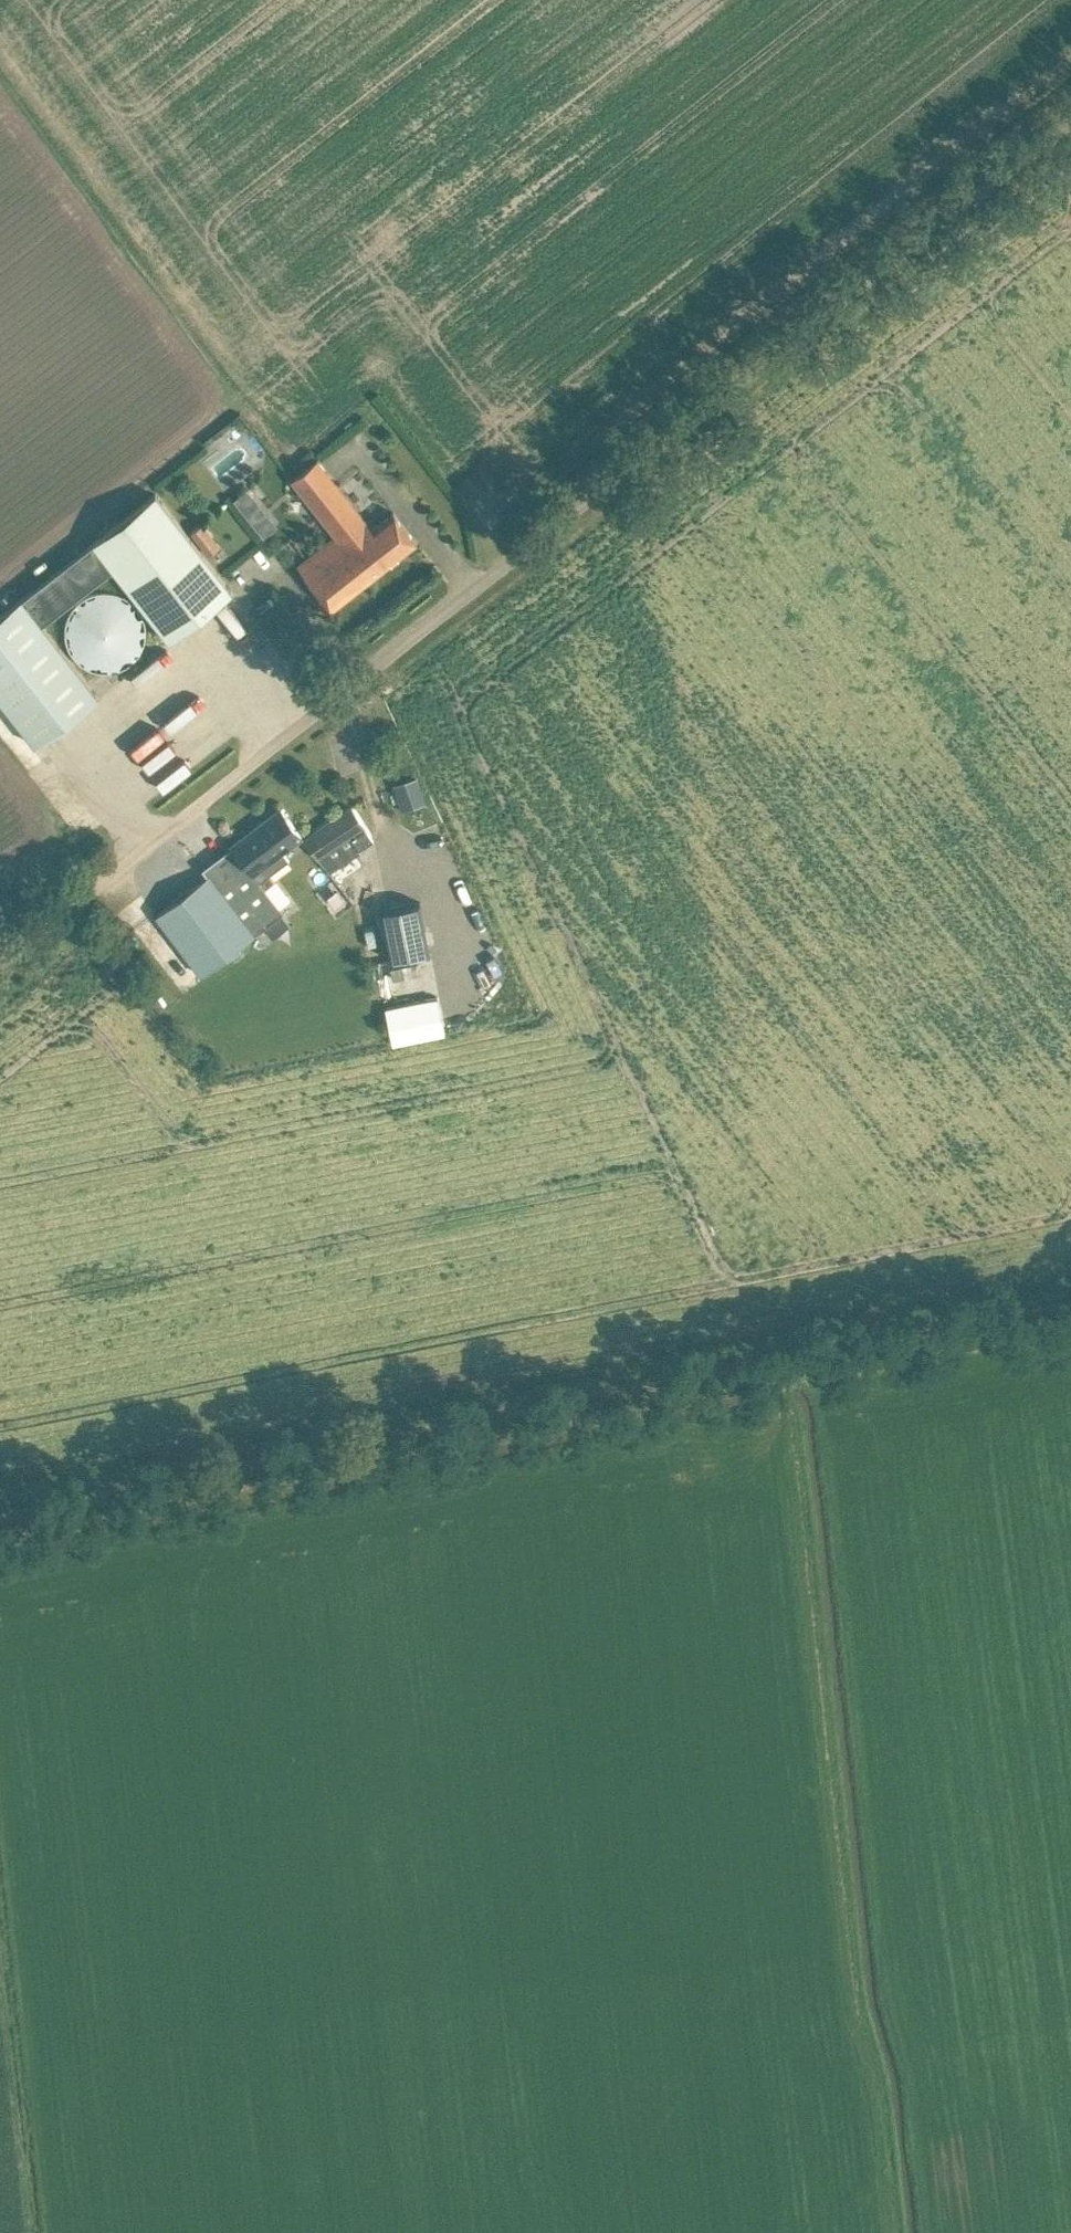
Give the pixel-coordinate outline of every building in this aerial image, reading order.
[(317,458),(290,480),(324,523),(333,534),(297,564),(329,603),(333,608),(371,578),(418,541),(404,523),(396,512),(374,529),(361,513),(317,458)] [(169,640),(233,591),(158,493),(94,542),(114,568),(169,640)] [(278,527),(270,517),(256,528),(264,538),(278,527)] [(203,521),(190,531),(209,554),(221,544),(203,521)] [(35,744),(98,695),(43,622),(114,568),(94,542),(0,614),(0,698),(35,744)] [(144,634),(145,627),(144,619),(142,611),(138,605),(133,599),(127,594),(120,590),(113,588),(105,588),(97,589),(90,591),(83,595),(77,600),(72,606),(69,613),(67,620),(66,628),(67,635),(69,643),(73,650),(78,655),(84,660),(91,664),(98,666),(106,667),(114,666),(121,663),(128,660),(134,655),(139,649),(142,642),(144,634)] [(171,776),(211,747),(203,736),(176,755),(145,713),(125,727),(134,740),(130,743),(153,775),(164,766),(171,776)] [(397,783),(394,784),(398,795),(399,794),(419,787),(415,777),(397,783)] [(326,871),(374,838),(352,805),(304,838),(326,871)] [(281,910),(260,882),(290,859),(282,849),(284,848),(302,834),(281,807),(232,845),(249,867),(232,879),(266,923),(281,910)] [(208,873),(157,912),(203,973),(233,950),(266,923),(232,879),(216,857),(203,867),(208,873)] [(421,900),(380,908),(390,958),(431,950),(421,900)]
